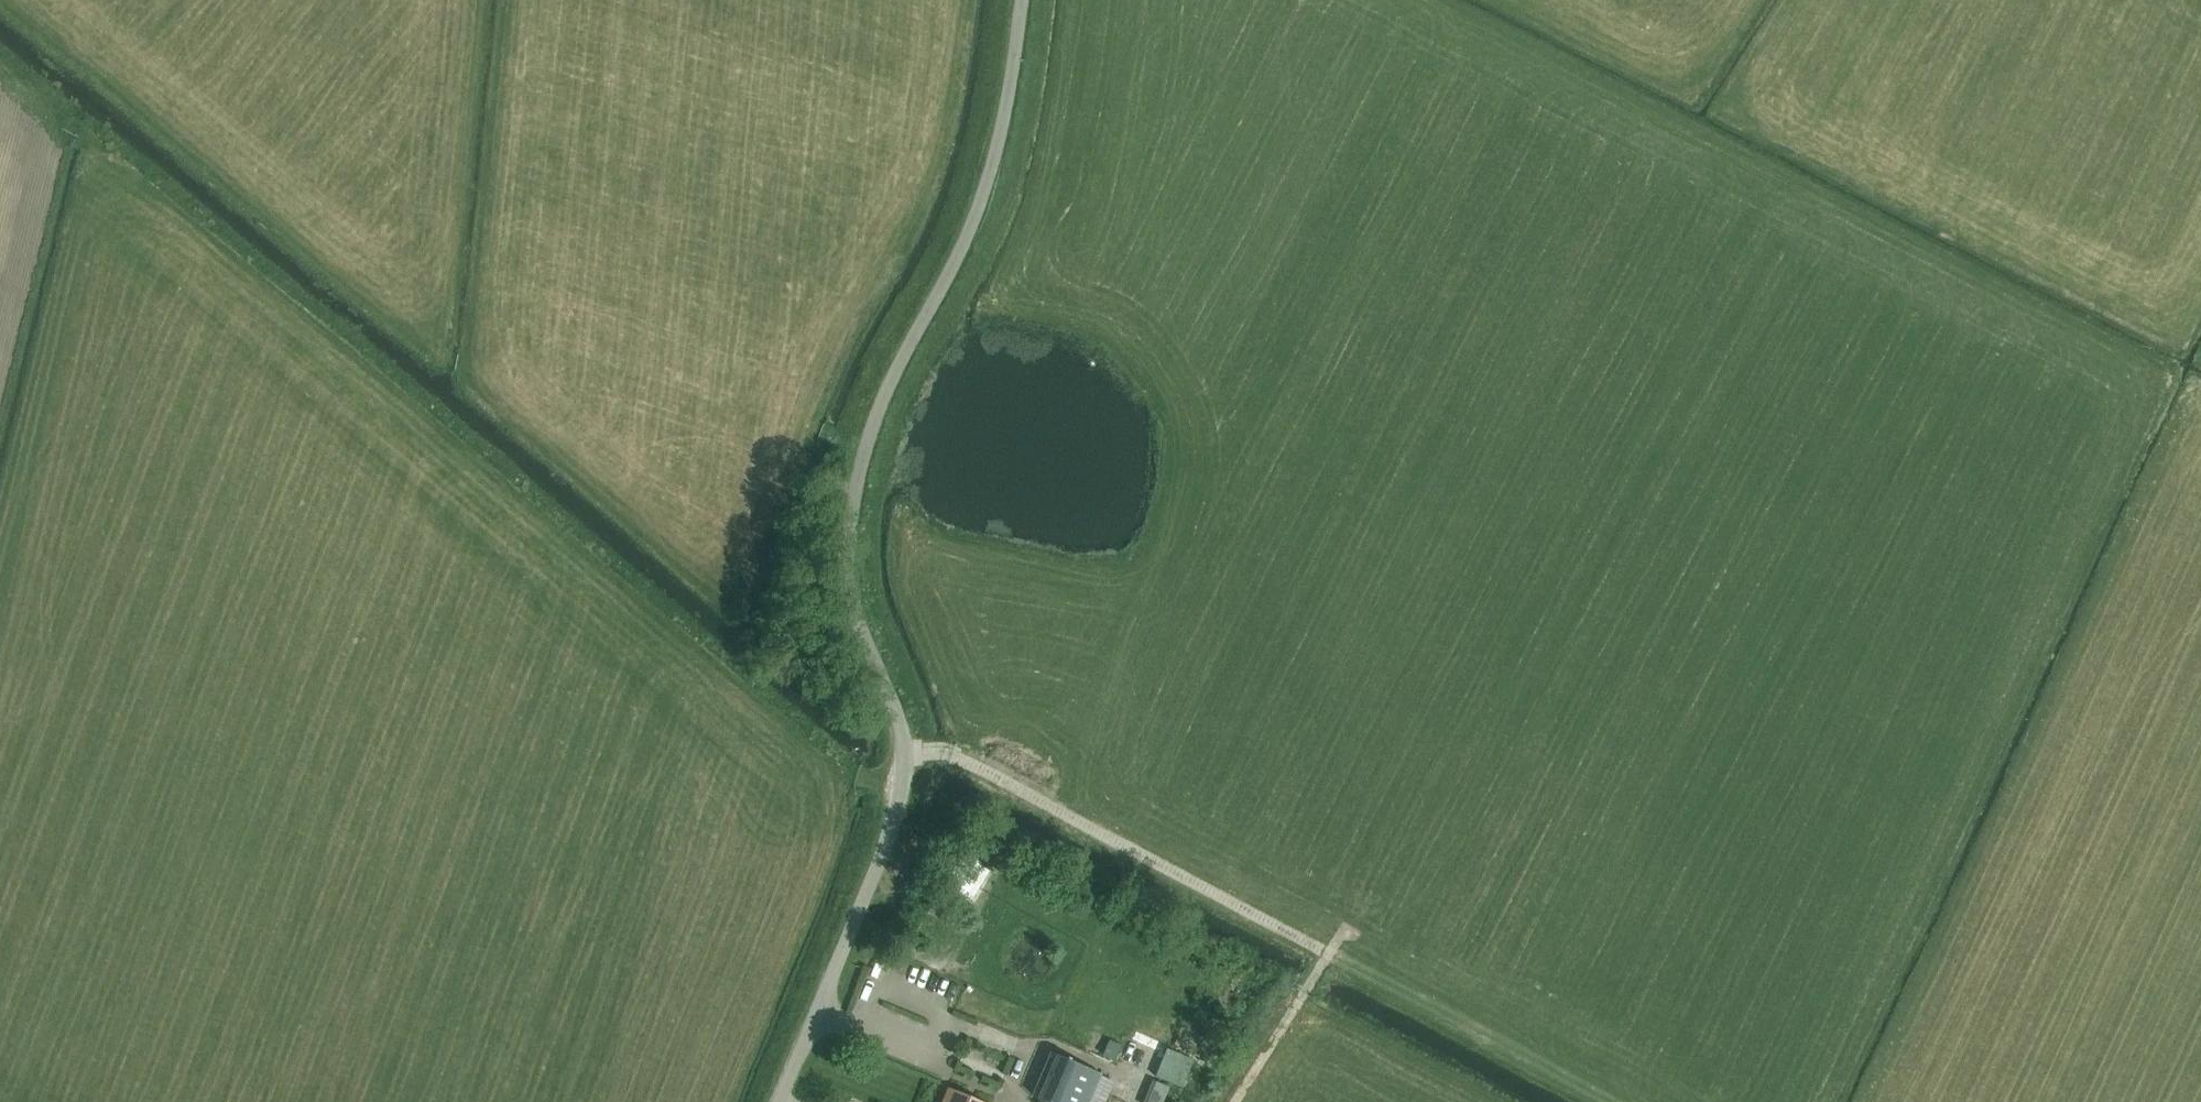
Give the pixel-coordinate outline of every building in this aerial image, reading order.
[(1101,1075),(1056,1055),(1037,1100),(1041,1101),(1089,1101),(1101,1075)] [(947,1089),(942,1101),(979,1101),(947,1089)]
